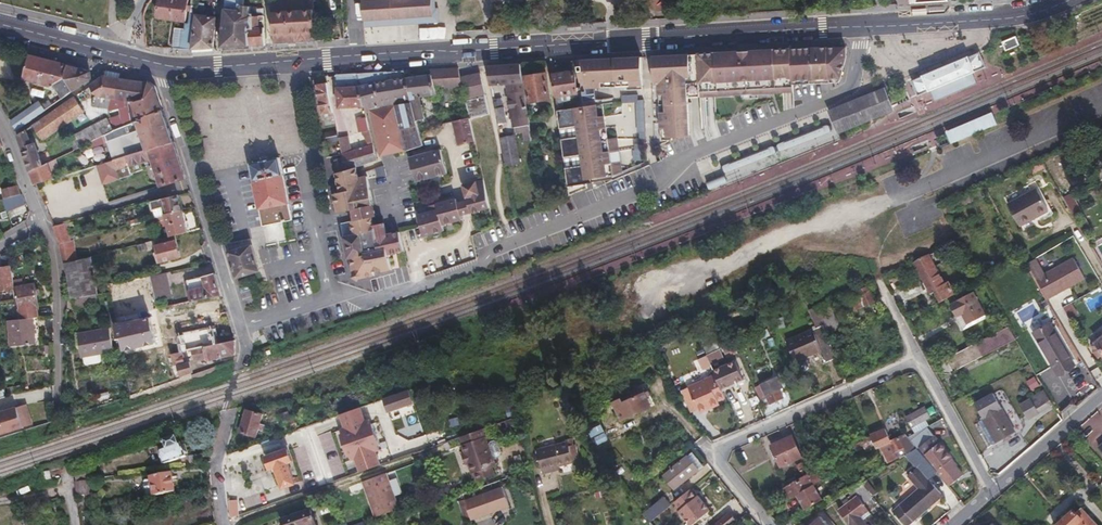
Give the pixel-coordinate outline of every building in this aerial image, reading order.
[(172,18),(175,0),(161,0),(158,16),(172,18)] [(172,18),(185,21),(189,0),(175,0),(172,18)] [(195,15),(216,17),(217,2),(198,0),(197,0),(195,15)] [(247,0),(228,0),(221,49),(245,48),(250,48),(250,29),(255,30),(256,17),(252,17),(254,6),(246,5),(247,0)] [(427,0),(362,0),(363,23),(428,19),(427,0)] [(944,0),(896,0),(899,8),(947,5),(944,0)] [(312,2),(271,3),(273,46),(289,45),(315,44),(312,2)] [(438,11),(431,11),(432,19),(428,19),(429,25),(439,25),(438,11)] [(173,27),(171,47),(191,50),(195,15),(189,14),(187,25),(184,24),(184,29),(173,27)] [(195,15),(191,50),(202,49),(212,48),(216,17),(195,15)] [(266,47),(263,17),(256,17),(255,30),(250,29),(250,48),(266,47)] [(364,29),(429,25),(428,19),(363,23),(364,29)] [(1017,36),(1003,42),(1007,51),(1021,45),(1017,36)] [(793,53),(795,88),(842,87),(844,63),(844,51),(820,52),(805,52),(793,53)] [(926,74),(911,80),(913,85),(914,88),(916,91),(918,97),(933,91),(937,89),(952,83),(957,81),(974,74),(986,69),(979,52),(950,64),(930,72),(926,74)] [(788,96),(795,96),(795,88),(793,53),(697,57),(699,101),(788,96)] [(697,57),(655,60),(655,88),(659,88),(662,144),(672,142),(690,135),(687,102),(699,101),(697,57)] [(28,58),(22,81),(50,88),(52,87),(64,81),(62,76),(65,68),(28,58)] [(575,75),(553,79),(570,199),(587,192),(588,187),(608,184),(607,180),(614,179),(623,175),(618,141),(609,143),(602,103),(596,103),(595,91),(644,89),(642,60),(582,63),(583,69),(579,70),(580,75),(583,74),(586,90),(578,92),(581,111),(565,113),(564,105),(575,103),(574,97),(578,97),(575,75)] [(508,87),(514,131),(530,129),(528,116),(521,67),(487,69),(491,88),(508,87)] [(71,94),(91,80),(90,75),(65,68),(62,76),(64,81),(71,94)] [(431,77),(407,81),(418,124),(426,121),(420,99),(436,96),(435,89),(444,87),(445,93),(463,90),(461,80),(458,70),(430,72),(431,77)] [(418,124),(407,81),(406,77),(405,74),(358,76),(365,109),(367,116),(371,115),(382,160),(425,149),(418,124)] [(978,84),(974,74),(957,81),(952,83),(937,89),(933,91),(937,100),(978,84)] [(481,75),(461,80),(463,90),(469,120),(470,122),(491,117),(481,75)] [(339,110),(365,109),(358,76),(336,78),(339,110)] [(547,77),(526,80),(528,90),(526,92),(527,96),(529,97),(530,105),(551,102),(547,77)] [(161,113),(154,90),(149,85),(103,78),(88,88),(95,98),(97,103),(95,110),(100,115),(106,116),(105,119),(116,115),(120,123),(110,127),(114,135),(135,125),(161,113)] [(64,81),(52,87),(60,102),(71,94),(64,81)] [(334,117),(327,85),(317,88),(323,117),(329,116),(329,118),(334,117)] [(837,127),(839,131),(887,111),(896,107),(887,87),(860,99),(830,112),(835,122),(837,127)] [(73,99),(61,107),(39,122),(30,128),(41,144),(82,114),(73,99)] [(31,110),(14,121),(19,131),(44,113),(39,104),(31,110)] [(897,111),(896,107),(887,111),(839,131),(840,135),(897,111)] [(135,125),(138,133),(145,154),(172,145),(161,113),(135,125)] [(992,113),(946,133),(949,142),(950,144),(997,125),(993,116),(992,113)] [(537,115),(528,116),(530,129),(531,133),(545,131),(544,122),(539,123),(537,115)] [(469,120),(454,124),(460,147),(475,144),(470,122),(469,120)] [(371,136),(369,125),(361,126),(364,137),(371,136)] [(80,145),(82,150),(112,136),(106,126),(82,137),(85,143),(80,145)] [(514,131),(499,134),(504,157),(518,154),(514,131)] [(28,145),(24,132),(16,139),(29,175),(41,169),(31,144),(28,145)] [(107,148),(111,164),(145,154),(138,133),(107,148)] [(322,138),(324,146),(339,142),(339,141),(337,134),(322,138)] [(348,139),(339,141),(339,142),(342,157),(351,155),(348,139)] [(103,166),(109,184),(118,181),(116,172),(150,162),(158,189),(184,182),(172,145),(145,154),(111,164),(103,166)] [(374,149),(351,155),(342,157),(345,173),(356,170),(378,165),(377,161),(374,149)] [(449,150),(410,161),(416,185),(456,173),(449,150)] [(251,167),(263,230),(274,227),(293,223),(280,161),(265,164),(251,167)] [(57,175),(54,163),(41,169),(29,175),(34,188),(51,183),(49,178),(57,175)] [(357,172),(356,170),(345,173),(336,175),(336,177),(338,186),(340,195),(334,196),(338,216),(353,213),(374,209),(368,180),(359,182),(358,180),(357,172)] [(483,182),(477,183),(480,196),(486,194),(483,182)] [(468,201),(471,214),(489,210),(488,206),(486,194),(480,196),(477,183),(464,186),(468,201)] [(19,198),(16,189),(1,193),(3,202),(7,201),(19,198)] [(1037,195),(1008,212),(1020,232),(1049,216),(1037,195)] [(176,198),(150,205),(152,213),(161,211),(163,219),(180,215),(176,198)] [(438,212),(418,218),(421,229),(424,237),(444,232),(443,226),(461,221),(460,216),(457,203),(457,201),(436,206),(438,212)] [(374,209),(353,213),(355,224),(373,221),(376,220),(374,209)] [(180,215),(163,219),(168,239),(172,238),(185,235),(180,215)] [(406,255),(401,236),(388,239),(385,227),(375,230),(373,221),(355,224),(353,225),(355,238),(344,241),(349,264),(352,263),(355,278),(360,283),(375,280),(374,276),(383,274),(384,276),(393,274),(389,259),(406,255)] [(70,243),(64,227),(51,230),(58,246),(70,243)] [(178,261),(172,238),(168,239),(161,241),(162,247),(152,249),(153,252),(149,253),(149,257),(154,256),(156,266),(178,261)] [(75,263),(73,242),(70,243),(58,246),(60,267),(62,266),(75,263)] [(143,246),(136,248),(138,254),(144,253),(143,246)] [(240,252),(229,255),(237,282),(260,275),(252,249),(240,252)] [(95,297),(87,260),(75,263),(62,266),(70,302),(85,299),(95,297)] [(955,300),(950,289),(945,292),(935,272),(930,261),(916,267),(931,299),(936,297),(941,307),(955,300)] [(1041,275),(1035,264),(1027,269),(1037,286),(1045,282),(1041,275)] [(1074,265),(1062,272),(1045,282),(1037,286),(1049,306),(1085,285),(1074,265)] [(1041,275),(1045,282),(1062,272),(1059,265),(1041,275)] [(941,269),(935,272),(945,292),(950,289),(951,289),(941,269)] [(0,271),(0,294),(13,292),(9,270),(0,271)] [(172,309),(172,307),(165,275),(149,278),(156,312),(172,309)] [(186,284),(190,305),(220,299),(213,277),(186,284)] [(34,287),(15,290),(21,322),(30,321),(37,321),(35,309),(37,308),(34,287)] [(866,290),(846,299),(854,317),(874,308),(866,290)] [(950,311),(962,333),(986,322),(974,298),(955,307),(956,308),(950,311)] [(70,302),(69,302),(71,310),(86,307),(85,299),(70,302)] [(840,333),(828,307),(815,313),(822,329),(826,339),(840,333)] [(149,320),(114,327),(117,341),(120,341),(122,352),(154,346),(149,320)] [(21,322),(5,324),(8,350),(33,347),(30,321),(21,322)] [(986,322),(962,333),(963,336),(987,325),(986,322)] [(982,353),(1015,340),(1010,327),(977,339),(982,353)] [(826,339),(822,329),(784,346),(793,366),(819,355),(825,368),(836,363),(826,339)] [(80,359),(82,359),(100,355),(112,352),(108,330),(76,336),(80,359)] [(1054,332),(1038,342),(1062,383),(1078,374),(1054,332)] [(233,343),(187,353),(188,357),(191,356),(192,364),(217,359),(217,362),(232,359),(233,355),(233,345),(233,343)] [(1092,353),(1095,356),(1094,358),(1099,364),(1101,364),(1101,344),(1092,353)] [(974,350),(946,365),(953,378),(981,363),(974,350)] [(100,355),(82,359),(83,365),(85,367),(100,364),(101,362),(100,355)] [(175,368),(182,367),(179,355),(170,357),(169,357),(172,369),(175,368)] [(707,361),(698,365),(702,374),(711,370),(707,361)] [(182,367),(175,368),(179,380),(191,377),(188,365),(182,367)] [(735,366),(720,372),(727,387),(741,381),(735,366)] [(643,368),(632,372),(637,386),(649,381),(643,368)] [(725,403),(716,381),(690,393),(699,415),(700,418),(715,412),(714,408),(718,406),(725,403)] [(778,383),(755,392),(764,412),(784,403),(781,394),(782,393),(778,383)] [(984,418),(997,442),(1015,433),(994,392),(976,402),(984,418)] [(699,415),(690,393),(683,396),(692,417),(699,415)] [(413,407),(409,394),(383,403),(388,416),(413,407)] [(1031,405),(1038,418),(1051,410),(1044,397),(1031,405)] [(622,404),(614,408),(623,426),(651,414),(645,399),(624,408),(622,404)] [(20,426),(15,412),(0,418),(0,440),(22,432),(20,426)] [(360,412),(340,419),(345,432),(341,433),(342,438),(341,438),(348,459),(350,459),(351,464),(356,462),(360,476),(380,469),(376,455),(380,453),(379,448),(380,448),(373,427),(371,428),(369,423),(365,425),(360,412)] [(923,413),(906,423),(911,433),(928,423),(923,413)] [(263,419),(247,415),(240,436),(257,441),(259,435),(263,436),(265,430),(260,428),(263,419)] [(997,442),(984,418),(979,420),(992,445),(997,442)] [(1099,422),(1097,419),(1090,425),(1092,428),(1099,422)] [(602,422),(583,428),(588,442),(606,436),(602,422)] [(28,423),(20,426),(22,432),(22,433),(30,430),(28,423)] [(296,423),(285,427),(287,434),(298,430),(296,423)] [(876,452),(880,450),(889,446),(883,434),(871,440),(876,452)] [(465,458),(468,468),(471,478),(474,478),(475,478),(479,479),(481,485),(491,482),(488,473),(492,472),(487,458),(485,451),(479,435),(460,442),(466,458),(465,458)] [(935,442),(923,450),(939,473),(938,473),(950,490),(959,484),(952,475),(956,472),(935,442)] [(185,460),(182,450),(179,451),(176,443),(165,447),(168,455),(160,458),(164,470),(186,462),(185,460)] [(880,450),(886,465),(894,461),(892,457),(902,453),(897,443),(889,446),(880,450)] [(792,444),(772,452),(781,473),(801,464),(792,444)] [(485,451),(487,458),(491,461),(496,460),(497,456),(494,447),(491,446),(486,447),(485,451)] [(551,475),(560,473),(574,470),(568,450),(538,458),(544,482),(552,480),(551,475)] [(288,453),(266,461),(272,479),(277,478),(282,492),(295,487),(288,467),(292,466),(288,453)] [(195,456),(185,460),(186,462),(188,467),(198,464),(195,456)] [(699,476),(688,462),(664,482),(676,495),(699,476)] [(912,464),(904,469),(907,474),(915,470),(912,464)] [(96,484),(93,470),(76,476),(78,487),(88,485),(96,484)] [(908,479),(919,492),(894,515),(903,524),(914,524),(942,500),(917,472),(908,479)] [(46,483),(53,481),(50,474),(44,476),(46,483)] [(817,476),(785,496),(791,505),(798,500),(814,491),(823,486),(817,476)] [(177,497),(173,478),(153,481),(153,484),(156,501),(177,497)] [(364,486),(367,495),(370,494),(375,510),(372,511),(376,522),(400,514),(388,478),(364,486)] [(156,501),(153,484),(147,485),(145,487),(148,502),(156,501)] [(90,499),(88,485),(78,487),(75,487),(77,501),(90,499)] [(965,510),(944,486),(942,489),(946,494),(942,498),(958,516),(965,510)] [(511,508),(504,487),(467,500),(474,521),(511,508)] [(814,491),(798,500),(807,515),(823,506),(814,491)] [(370,494),(367,495),(372,511),(375,510),(370,494)] [(683,503),(688,510),(679,517),(686,524),(701,524),(711,517),(700,503),(693,509),(691,507),(699,501),(693,495),(683,503)] [(840,516),(846,524),(861,524),(860,523),(868,517),(858,503),(840,516)] [(232,523),(240,520),(238,505),(230,506),(232,523)] [(645,520),(649,524),(655,524),(669,513),(662,505),(645,520)] [(286,523),(286,524),(316,524),(312,514),(286,523)] [(1064,524),(1091,524),(1083,516),(1078,520),(1074,516),(1064,524)]
